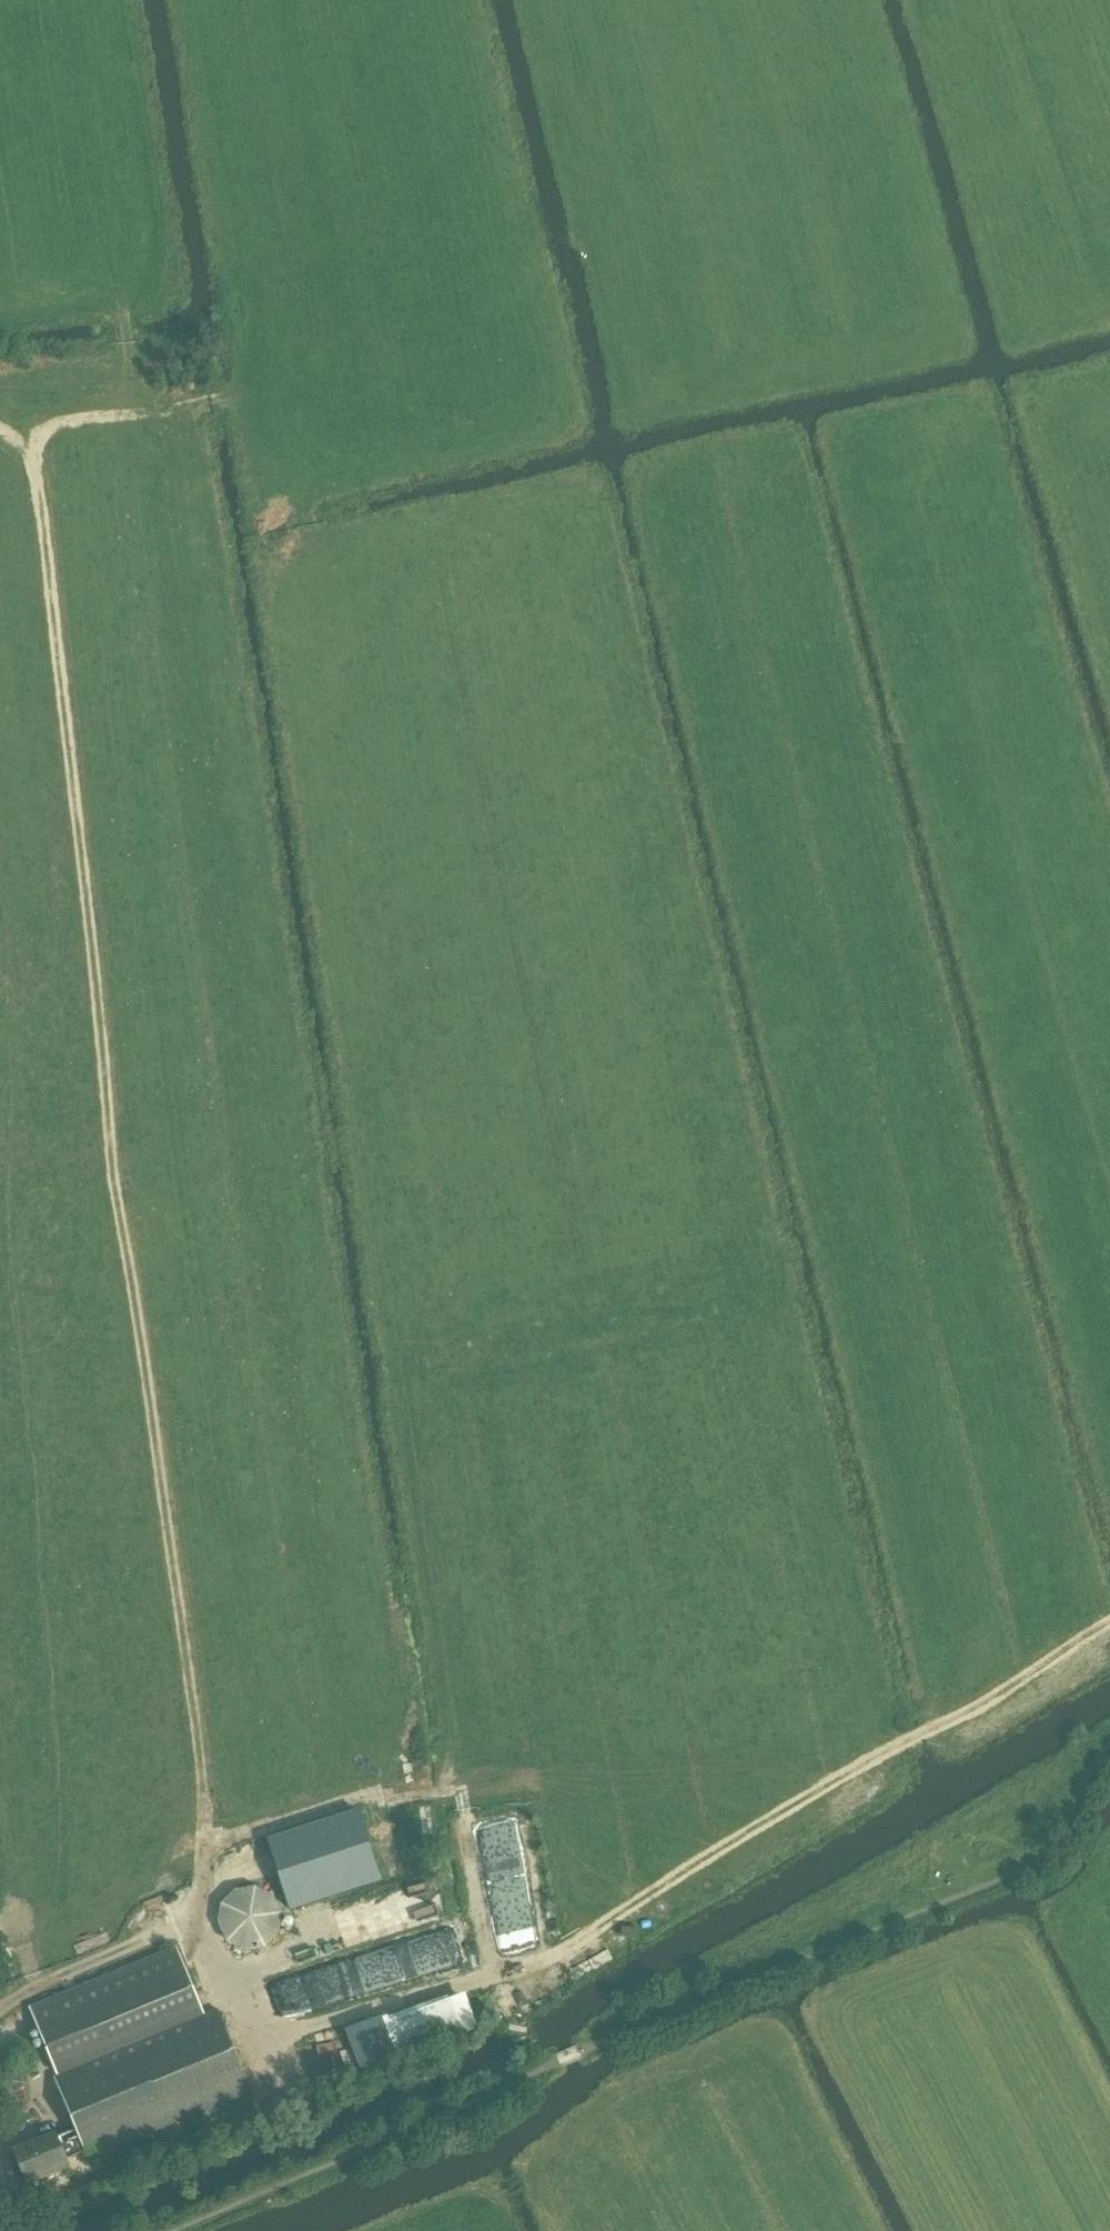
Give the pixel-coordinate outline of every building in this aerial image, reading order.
[(358,1812),(268,1841),(290,1911),(381,1882),(358,1812)] [(282,1918),(283,1911),(282,1905),(280,1899),(277,1893),(272,1888),(267,1884),(261,1881),(255,1880),(248,1880),(242,1881),(236,1883),(230,1887),(226,1891),(222,1897),(220,1903),(219,1909),(219,1916),(220,1922),(223,1928),(227,1933),(231,1938),(237,1941),(243,1943),(250,1944),(256,1943),(262,1942),(268,1939),(273,1935),(277,1930),(280,1924),(282,1918)] [(219,2010),(205,2016),(176,1947),(31,2008),(59,2076),(55,2078),(76,2129),(58,2137),(57,2134),(15,2152),(29,2185),(71,2168),(67,2160),(86,2152),(89,2160),(253,2092),(219,2010)]
